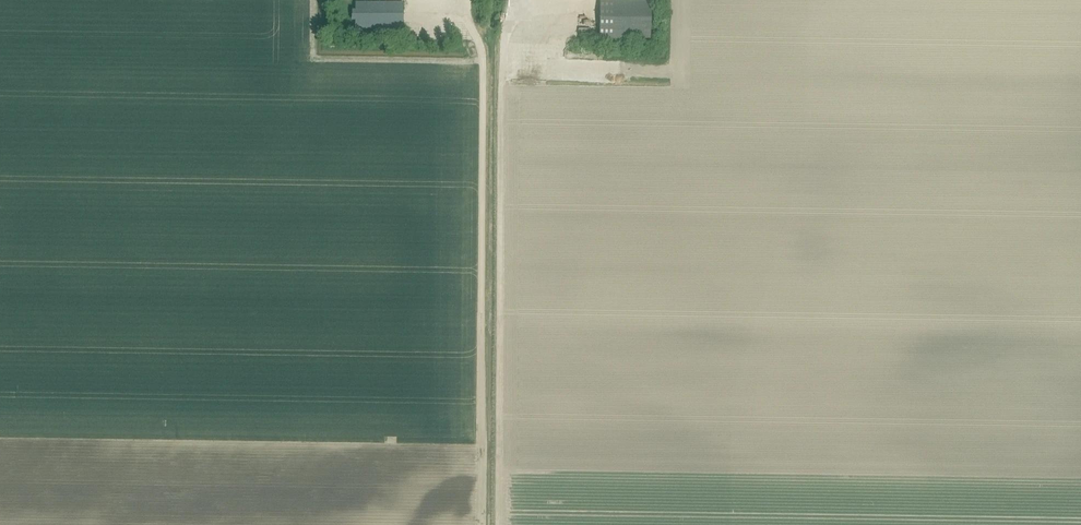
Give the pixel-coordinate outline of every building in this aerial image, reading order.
[(650,4),(599,2),(598,42),(649,43),(650,4)] [(403,31),(403,4),(355,4),(355,12),(351,12),(351,23),(355,23),(355,31),(403,31)]
